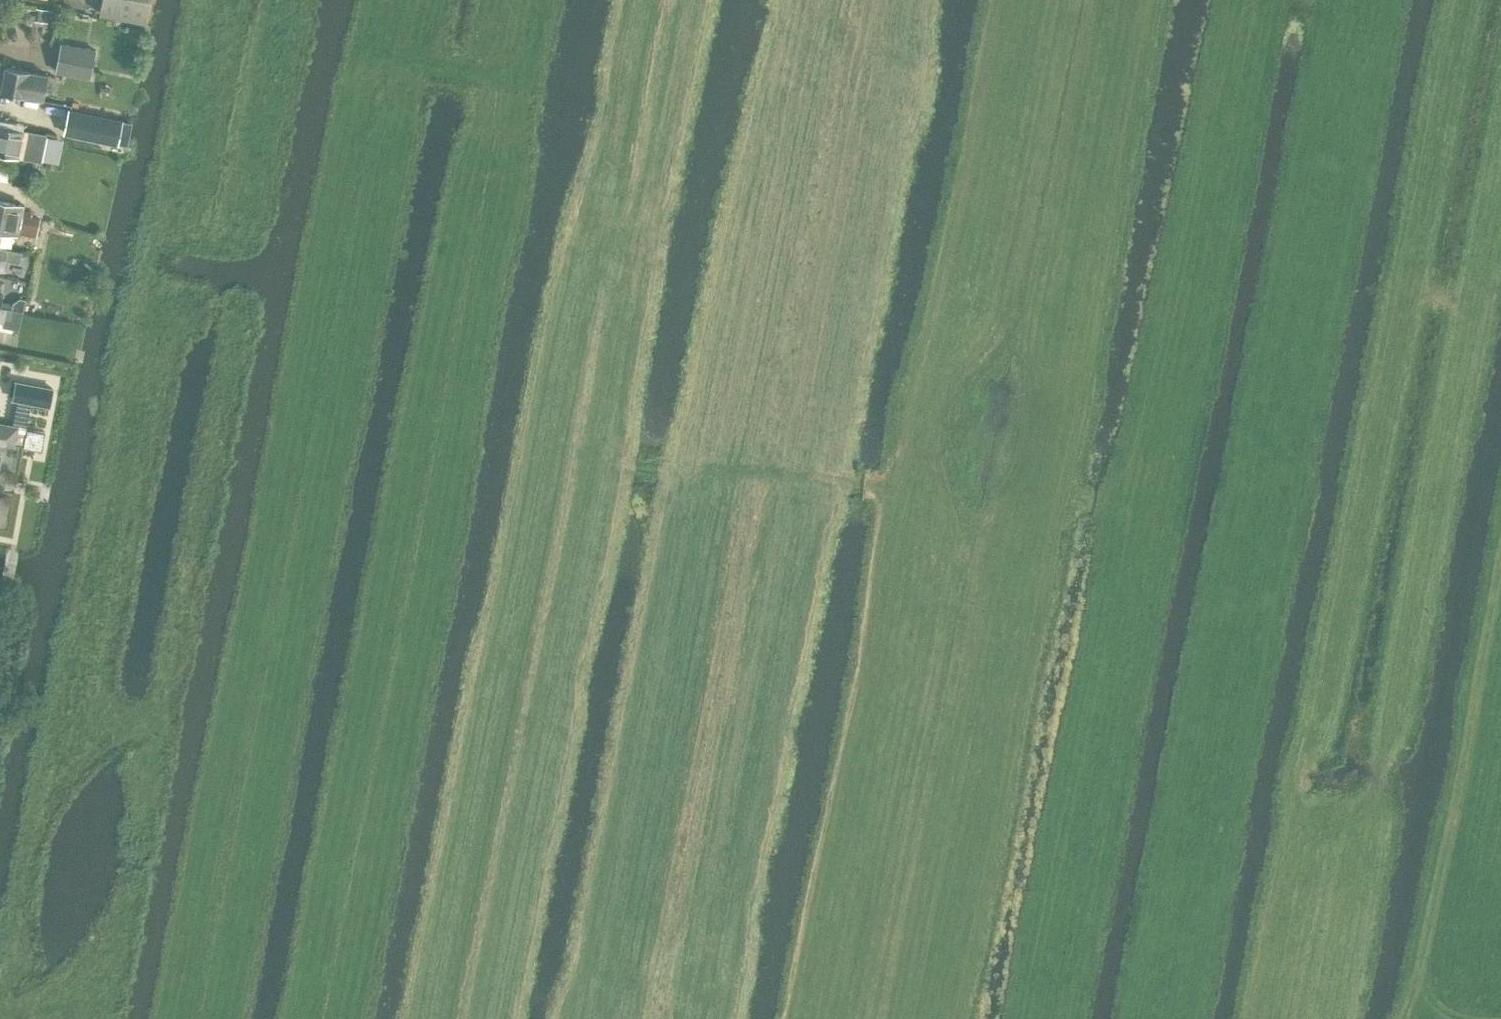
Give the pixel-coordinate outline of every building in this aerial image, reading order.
[(99,13),(146,21),(150,0),(102,0),(99,13)] [(61,43),(56,70),(68,73),(70,63),(91,67),(95,50),(61,43)] [(43,97),(47,74),(6,66),(1,89),(43,97)] [(70,109),(65,133),(115,143),(120,119),(70,109)] [(40,159),(45,134),(0,125),(0,151),(40,159)] [(29,218),(30,212),(21,210),(22,204),(0,199),(0,241),(2,229),(18,232),(19,229),(35,232),(38,220),(29,218)] [(0,246),(0,258),(5,259),(19,262),(21,250),(7,248),(0,246)] [(13,301),(12,307),(24,310),(26,298),(20,297),(13,301)] [(54,386),(15,379),(12,398),(50,405),(54,386)] [(14,444),(15,441),(24,443),(24,446),(42,449),(45,431),(27,427),(26,430),(17,428),(17,425),(0,422),(0,441),(14,444)]
